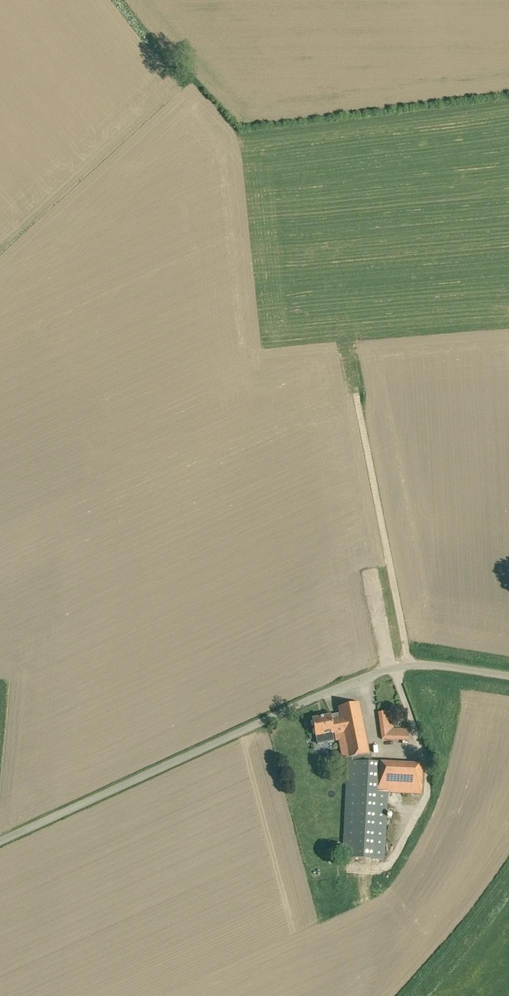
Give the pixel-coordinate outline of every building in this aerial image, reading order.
[(338,706),(339,713),(331,715),(312,718),(315,736),(316,736),(318,744),(334,741),(332,733),(334,732),(336,741),(338,741),(342,759),(347,758),(342,857),(384,859),(388,792),(421,794),(423,764),(372,762),(372,759),(371,759),(372,753),(370,753),(360,702),(338,706)] [(391,710),(378,712),(382,740),(408,741),(409,729),(394,728),(391,710)]
